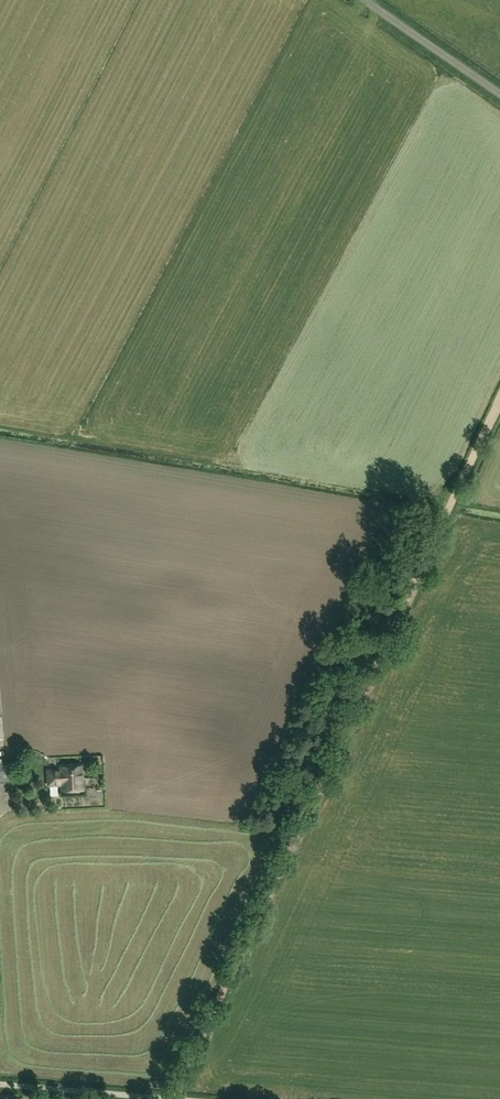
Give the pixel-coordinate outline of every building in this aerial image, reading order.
[(0,760),(0,781),(12,780),(11,762),(2,763),(2,759),(0,760)] [(47,771),(48,785),(57,785),(57,784),(62,783),(62,791),(82,790),(82,787),(85,787),(85,779),(82,779),(81,765),(61,767),(61,770),(47,771)]
